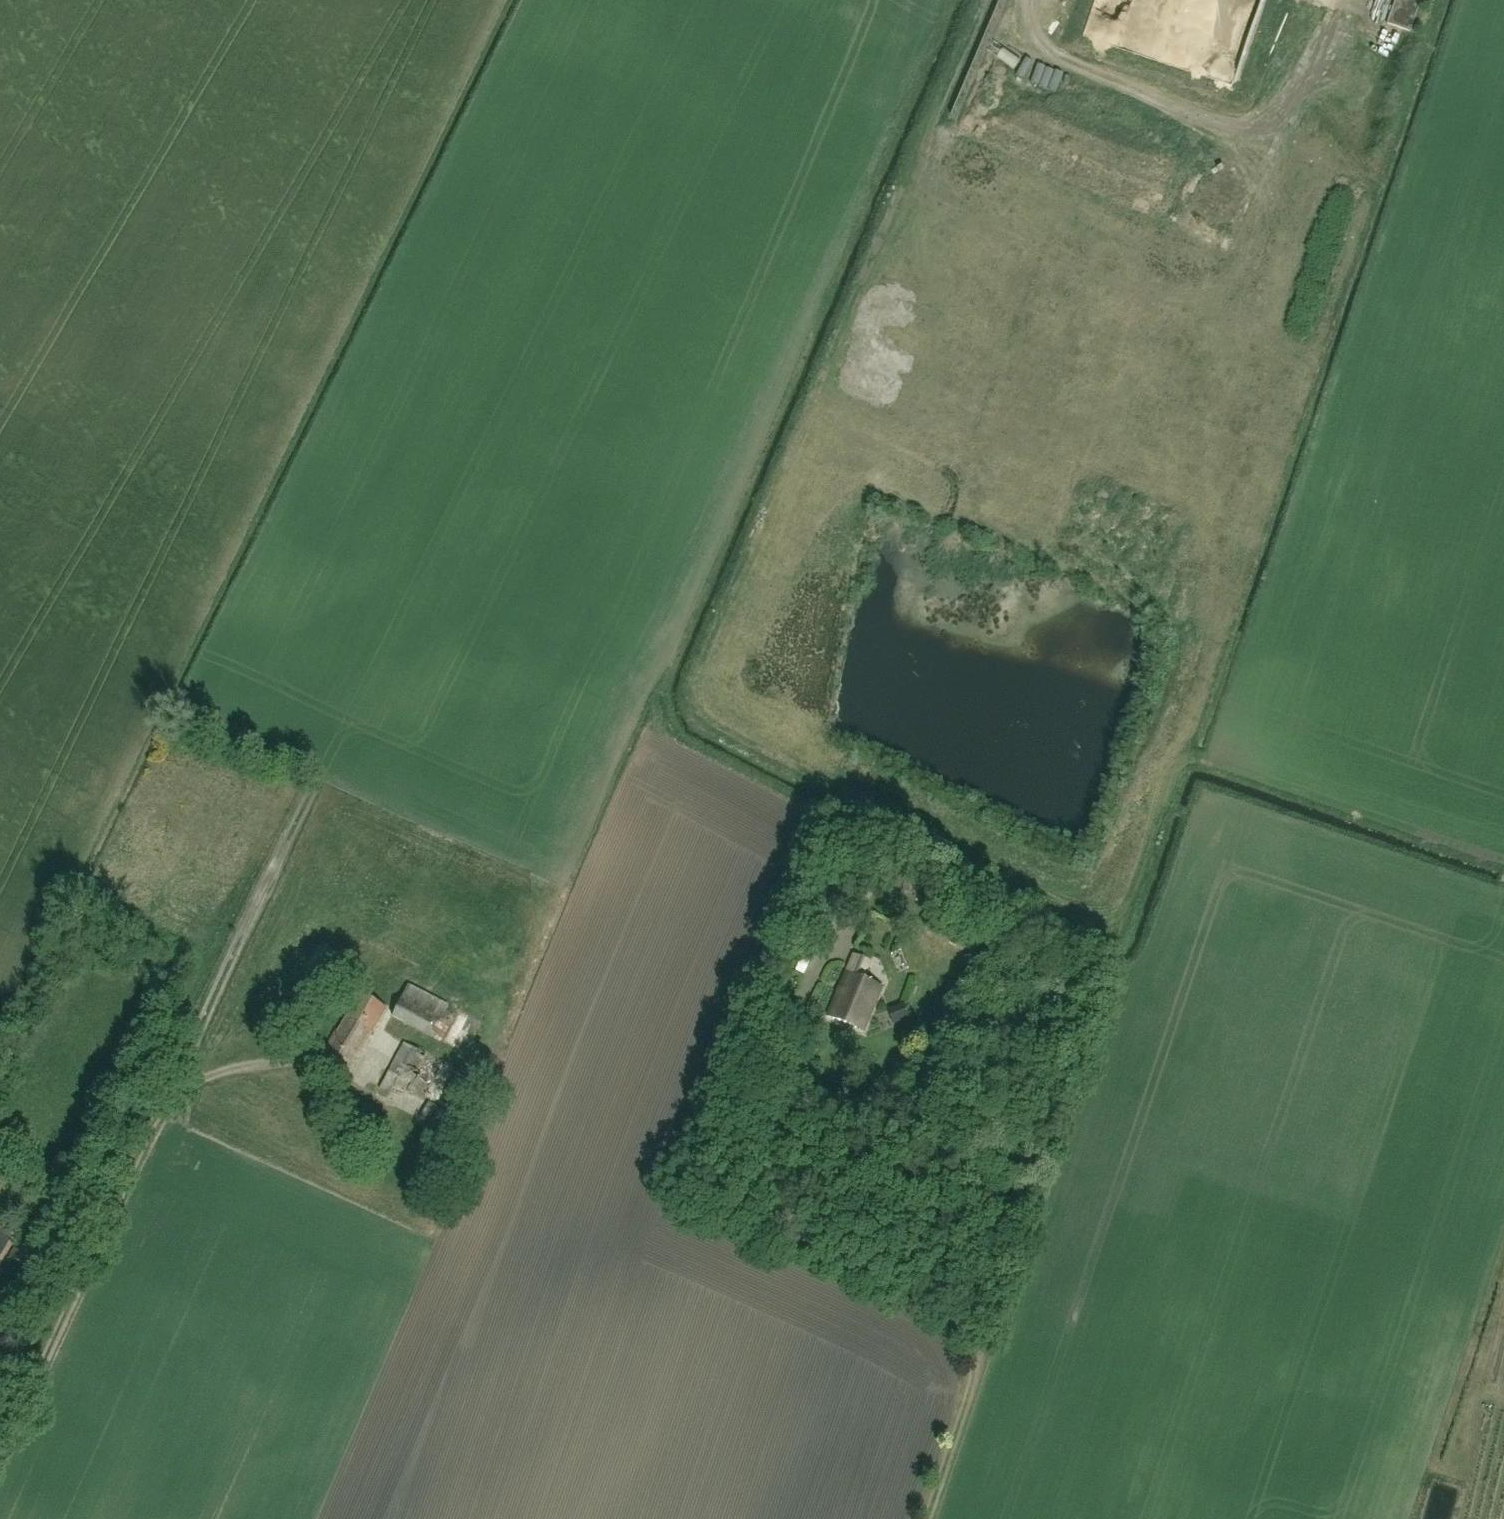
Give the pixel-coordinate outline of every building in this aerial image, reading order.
[(827,937),(855,871),(829,860),(801,926),(827,937)] [(854,954),(847,972),(828,1016),(863,1031),(882,987),(863,978),(870,961),(854,954)] [(894,1009),(896,1022),(911,1019),(908,1007),(894,1009)] [(468,1015),(457,1038),(468,1043),(478,1019),(468,1015)] [(9,1247),(17,1234),(0,1225),(0,1262),(1,1262),(9,1247)] [(39,1276),(47,1262),(15,1243),(6,1257),(39,1276)] [(4,1362),(12,1348),(0,1340),(0,1360),(4,1362)]
